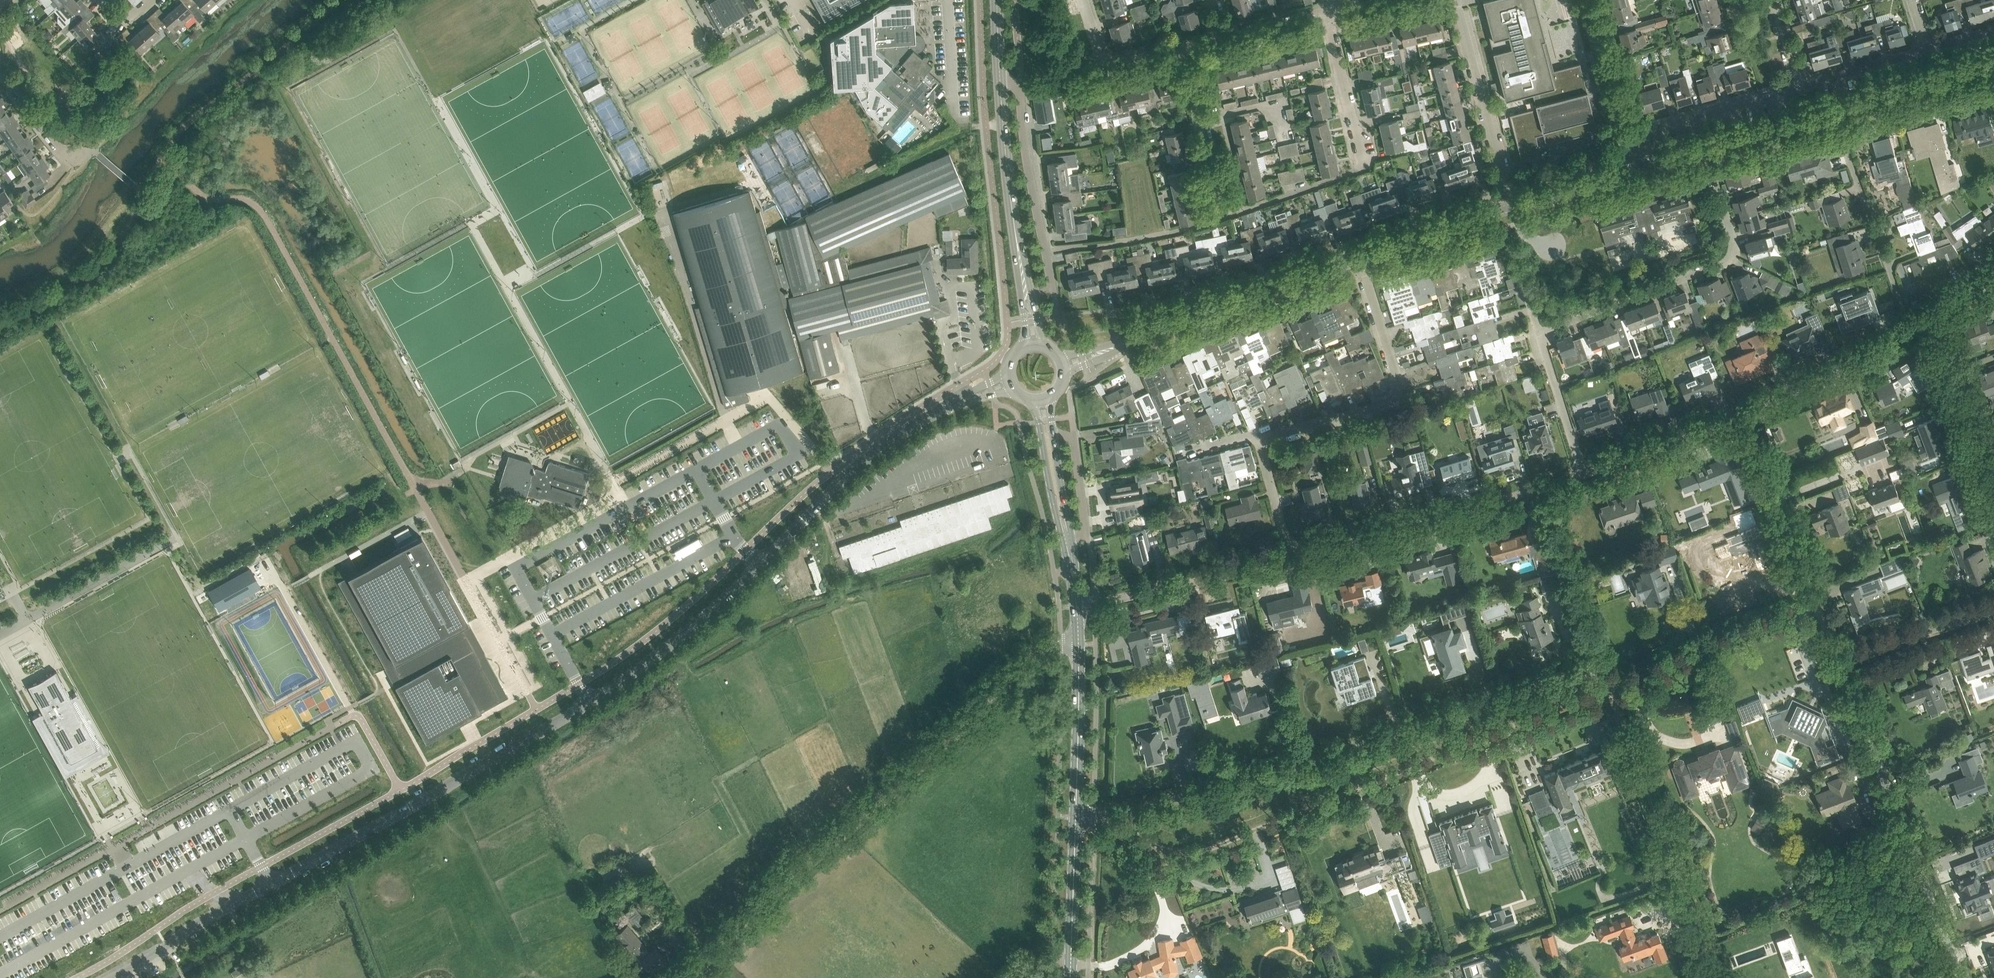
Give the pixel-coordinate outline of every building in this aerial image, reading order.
[(45,6),(49,2),(55,9),(66,0),(40,0),(45,6)] [(75,0),(66,0),(55,9),(54,10),(58,15),(57,16),(57,22),(63,28),(76,16),(77,16),(87,7),(81,0),(78,0),(76,1),(75,0)] [(193,5),(189,0),(176,0),(175,1),(178,5),(172,10),(181,20),(184,23),(193,15),(199,22),(204,18),(201,14),(198,10),(193,5)] [(193,5),(198,10),(201,14),(205,10),(215,2),(214,0),(189,0),(193,5)] [(710,1),(724,27),(758,8),(756,5),(754,0),(713,0),(710,1)] [(825,19),(860,0),(815,0),(825,19)] [(1103,1),(1107,15),(1113,13),(1114,14),(1116,14),(1115,13),(1129,8),(1126,0),(1108,0),(1103,1)] [(1162,13),(1190,5),(1189,0),(1170,0),(1168,2),(1163,4),(1161,9),(1162,13)] [(1233,1),(1237,15),(1258,8),(1256,0),(1237,0),(1233,1)] [(1483,0),(1484,4),(1481,4),(1481,3),(1480,3),(1506,100),(1532,93),(1536,108),(1509,115),(1522,161),(1541,156),(1536,136),(1543,134),(1546,144),(1597,131),(1580,63),(1563,68),(1550,71),(1543,41),(1546,40),(1535,0),(1484,0),(1483,0)] [(1613,9),(1629,4),(1628,0),(1610,0),(1613,9)] [(1696,12),(1701,10),(1718,5),(1716,0),(1693,0),(1696,12)] [(1797,8),(1817,2),(1817,0),(1794,0),(1797,8)] [(1948,11),(1942,13),(1935,15),(1938,25),(1945,23),(1946,29),(1960,25),(1956,12),(1962,11),(1959,0),(1953,0),(1946,2),(1948,11)] [(1962,11),(1967,9),(1971,22),(1984,18),(1980,2),(1974,4),(1973,0),(1959,0),(1962,11)] [(1980,2),(1984,18),(1993,15),(1993,0),(1979,0),(1980,2)] [(890,4),(831,39),(835,88),(855,86),(867,109),(882,122),(884,124),(882,126),(886,131),(888,128),(893,132),(915,107),(923,114),(935,100),(934,89),(940,82),(928,71),(933,66),(927,61),(928,59),(928,58),(928,57),(928,56),(927,55),(926,55),(925,55),(924,56),(923,57),(917,52),(919,52),(920,52),(922,51),(923,50),(923,49),(924,48),(925,47),(925,46),(926,44),(926,43),(925,41),(925,40),(924,38),(922,37),(922,36),(920,35),(919,35),(917,34),(916,34),(914,2),(890,4)] [(1817,2),(1797,8),(1800,20),(1821,13),(1817,2)] [(1131,7),(1133,13),(1149,9),(1147,3),(1131,7)] [(1276,5),(1278,11),(1286,9),(1284,3),(1276,5)] [(1629,4),(1613,9),(1616,22),(1618,21),(1619,27),(1635,23),(1638,22),(1636,14),(1633,15),(1629,4)] [(1190,5),(1162,13),(1164,22),(1180,17),(1183,28),(1202,22),(1200,23),(1196,10),(1192,11),(1190,5)] [(1718,5),(1701,10),(1705,24),(1703,25),(1705,32),(1712,30),(1722,26),(1720,20),(1721,20),(1718,11),(1720,10),(1718,5)] [(87,7),(77,16),(80,20),(70,29),(79,39),(92,28),(86,22),(94,15),(87,7)] [(159,8),(151,14),(160,25),(173,40),(178,36),(178,32),(176,30),(184,23),(181,20),(172,10),(166,16),(159,8)] [(1149,9),(1133,13),(1135,20),(1151,15),(1149,9)] [(146,25),(139,31),(150,43),(160,34),(156,29),(160,25),(151,14),(143,22),(146,25)] [(1638,22),(1635,23),(1637,29),(1656,23),(1657,27),(1668,24),(1665,14),(1638,22)] [(1820,17),(1813,20),(1815,24),(1815,26),(1822,24),(1820,17)] [(1891,18),(1877,22),(1881,34),(1886,32),(1890,45),(1904,41),(1902,35),(1908,34),(1905,24),(1899,26),(1899,25),(1893,27),(1891,18)] [(1439,19),(1426,22),(1430,39),(1442,36),(1439,19)] [(1119,24),(1119,23),(1117,24),(1117,25),(1110,27),(1115,41),(1136,34),(1131,20),(1119,24)] [(1813,20),(1802,23),(1804,30),(1815,26),(1815,24),(1813,20)] [(1426,22),(1413,25),(1417,41),(1430,39),(1426,22)] [(1867,35),(1861,37),(1865,52),(1879,48),(1876,36),(1881,34),(1877,22),(1864,26),(1867,35)] [(1417,41),(1413,25),(1400,28),(1404,44),(1417,41)] [(583,26),(579,28),(583,35),(587,33),(583,26)] [(92,28),(79,39),(88,49),(93,44),(97,48),(108,39),(100,31),(97,34),(92,28)] [(126,28),(118,36),(137,57),(142,53),(140,51),(150,43),(139,31),(133,36),(126,28)] [(1852,29),(1839,33),(1843,45),(1849,44),(1852,56),(1865,52),(1861,37),(1855,38),(1852,29)] [(1624,50),(1634,47),(1643,44),(1641,36),(1637,37),(1634,30),(1619,34),(1620,38),(1621,38),(1624,49),(1624,50)] [(49,31),(44,36),(48,41),(53,36),(49,31)] [(1389,31),(1376,34),(1380,50),(1383,49),(1385,57),(1393,55),(1395,63),(1399,62),(1402,74),(1403,73),(1405,73),(1402,61),(1399,49),(1393,50),(1389,31)] [(1703,47),(1704,46),(1707,53),(1721,48),(1731,45),(1726,32),(1711,37),(1709,31),(1693,36),(1695,43),(1701,41),(1703,47)] [(1829,46),(1823,48),(1827,63),(1841,59),(1838,47),(1843,45),(1839,33),(1826,37),(1829,46)] [(1376,34),(1363,37),(1367,53),(1380,50),(1376,34)] [(1367,53),(1363,37),(1350,40),(1354,56),(1367,53)] [(1820,39),(1814,40),(1807,42),(1814,67),(1827,63),(1823,48),(1820,39)] [(1445,46),(1431,49),(1433,55),(1446,52),(1445,46)] [(1405,47),(1399,49),(1402,61),(1408,60),(1405,47)] [(1316,48),(1304,51),(1308,67),(1320,64),(1316,48)] [(1304,51),(1291,54),(1295,70),(1308,67),(1304,51)] [(1374,62),(1382,60),(1380,52),(1372,54),(1374,62)] [(1446,52),(1433,55),(1434,61),(1448,58),(1446,52)] [(1291,54),(1279,57),(1283,73),(1295,70),(1291,54)] [(1283,73),(1279,57),(1266,60),(1270,76),(1283,73)] [(1270,76),(1266,60),(1254,63),(1258,79),(1270,76)] [(1434,66),(1437,79),(1454,74),(1450,62),(1434,66)] [(1724,62),(1713,65),(1719,85),(1725,83),(1728,92),(1735,90),(1734,88),(1750,84),(1748,77),(1749,77),(1748,75),(1748,76),(1745,68),(1729,72),(1730,73),(1727,74),(1724,62)] [(1254,63),(1241,66),(1245,82),(1258,79),(1254,63)] [(1697,83),(1699,90),(1702,100),(1715,96),(1712,84),(1718,82),(1719,85),(1713,65),(1713,63),(1707,65),(1710,75),(1703,77),(1704,81),(1697,83)] [(1662,87),(1669,85),(1663,65),(1656,67),(1662,87)] [(1241,66),(1229,69),(1233,85),(1245,82),(1241,66)] [(1684,75),(1669,80),(1671,89),(1673,88),(1679,106),(1685,105),(1684,103),(1692,100),(1688,87),(1693,85),(1688,68),(1683,70),(1684,75)] [(1216,72),(1220,88),(1233,85),(1229,69),(1216,72)] [(1358,72),(1359,77),(1372,74),(1371,69),(1358,72)] [(1372,74),(1359,77),(1361,84),(1373,81),(1372,74)] [(1454,74),(1437,79),(1441,91),(1457,87),(1454,74)] [(1371,86),(1362,89),(1365,102),(1381,98),(1387,96),(1384,85),(1394,83),(1392,76),(1380,79),(1381,84),(1378,85),(1371,86)] [(1310,85),(1310,86),(1322,83),(1321,77),(1308,80),(1310,85)] [(1154,87),(1159,108),(1171,105),(1169,98),(1177,97),(1174,81),(1159,85),(1161,90),(1155,92),(1154,87)] [(1655,81),(1650,82),(1644,84),(1646,91),(1639,93),(1644,110),(1657,106),(1656,104),(1663,102),(1659,87),(1657,88),(1655,81)] [(588,100),(605,92),(600,82),(583,89),(588,100)] [(1309,92),(1312,105),(1328,101),(1325,88),(1323,89),(1322,83),(1310,86),(1311,90),(1311,91),(1309,92)] [(1141,89),(1134,91),(1138,106),(1140,113),(1147,112),(1147,111),(1152,110),(1154,111),(1158,110),(1157,108),(1159,108),(1154,87),(1155,92),(1149,93),(1148,87),(1147,87),(1148,87),(1143,88),(1141,88),(1141,89)] [(1457,87),(1441,91),(1444,104),(1460,99),(1457,87)] [(1049,90),(1033,92),(1038,122),(1048,121),(1054,120),(1051,101),(1050,95),(1049,90)] [(1114,97),(1120,123),(1131,120),(1130,115),(1131,115),(1130,108),(1138,106),(1134,91),(1120,94),(1121,100),(1115,101),(1114,97)] [(1101,98),(1094,100),(1099,122),(1107,120),(1113,119),(1114,124),(1120,123),(1114,97),(1115,101),(1109,102),(1108,97),(1104,98),(1104,97),(1101,98)] [(1381,98),(1365,102),(1368,115),(1384,111),(1381,98)] [(1460,99),(1444,104),(1447,117),(1464,112),(1460,99)] [(1075,110),(1078,120),(1079,127),(1091,124),(1099,122),(1094,100),(1080,103),(1081,109),(1075,110)] [(1223,104),(1225,110),(1237,107),(1236,101),(1223,104)] [(1311,118),(1311,119),(1324,116),(1331,114),(1328,101),(1312,105),(1315,117),(1311,118)] [(1419,102),(1406,106),(1407,112),(1420,108),(1419,102)] [(1288,122),(1291,121),(1295,120),(1292,108),(1285,109),(1288,122)] [(1422,115),(1421,111),(1420,108),(1407,112),(1402,113),(1404,119),(1422,115)] [(1973,116),(1955,121),(1960,138),(1975,134),(1975,136),(1993,131),(1987,109),(1976,112),(1977,115),(1973,117),(1973,116)] [(0,113),(0,128),(15,118),(12,113),(9,115),(5,110),(0,113)] [(1231,123),(1234,136),(1250,132),(1247,119),(1250,119),(1249,112),(1246,113),(1237,115),(1238,121),(1231,123)] [(1464,112),(1447,117),(1451,129),(1467,125),(1464,112)] [(1324,116),(1311,119),(1313,124),(1310,125),(1313,138),(1330,134),(1327,121),(1325,122),(1324,116)] [(0,128),(0,131),(6,140),(19,131),(16,125),(19,123),(15,118),(0,128)] [(1380,124),(1383,138),(1401,133),(1399,127),(1403,126),(1402,119),(1380,124)] [(1273,124),(1267,125),(1270,138),(1276,136),(1273,124)] [(1910,131),(1909,131),(1914,147),(1913,148),(1914,153),(1931,148),(1938,173),(1935,173),(1938,181),(1940,180),(1943,193),(1960,186),(1954,162),(1948,164),(1944,149),(1946,148),(1938,124),(1927,127),(1928,130),(1925,131),(1924,127),(1916,129),(1918,133),(1911,135),(1910,131)] [(1467,125),(1451,129),(1454,142),(1470,138),(1467,125)] [(930,136),(936,132),(932,127),(927,130),(930,136)] [(1167,129),(1161,130),(1163,136),(1166,135),(1169,148),(1185,144),(1182,131),(1175,133),(1174,127),(1167,129)] [(19,131),(6,140),(14,151),(30,140),(26,135),(24,137),(19,131)] [(1250,132),(1234,136),(1237,148),(1253,144),(1250,132)] [(1401,133),(1383,138),(1386,151),(1404,147),(1409,146),(1407,139),(1403,140),(1401,133)] [(1330,134),(1313,138),(1316,150),(1333,146),(1330,134)] [(1432,134),(1427,136),(1431,148),(1436,147),(1432,134)] [(902,146),(891,136),(882,146),(893,156),(902,146)] [(1050,137),(1041,138),(1043,149),(1052,148),(1050,137)] [(1876,179),(1886,176),(1888,182),(1898,179),(1899,184),(1898,188),(1901,197),(1904,200),(1903,201),(1903,202),(1903,203),(1905,209),(1920,203),(1917,192),(1914,193),(1904,159),(1898,161),(1890,137),(1873,142),(1879,162),(1872,165),(1876,179)] [(1409,146),(1404,147),(1405,153),(1428,147),(1426,141),(1414,144),(1407,139),(1409,146)] [(30,140),(14,151),(21,162),(35,152),(30,147),(33,145),(30,140)] [(1461,161),(1454,164),(1455,167),(1456,167),(1461,184),(1462,185),(1468,183),(1468,181),(1474,179),(1470,166),(1472,166),(1471,164),(1475,163),(1471,152),(1474,151),(1471,140),(1468,141),(1463,143),(1465,149),(1458,151),(1459,155),(1461,161)] [(1296,141),(1290,143),(1293,156),(1299,154),(1296,141)] [(1290,143),(1284,144),(1287,157),(1293,156),(1290,143)] [(1185,144),(1169,148),(1174,167),(1187,164),(1185,158),(1188,157),(1185,144)] [(1253,144),(1237,148),(1240,161),(1256,157),(1253,144)] [(1278,146),(1279,152),(1281,159),(1287,157),(1284,144),(1279,146),(1278,146)] [(1333,146),(1316,150),(1319,163),(1336,159),(1333,146)] [(1805,155),(1786,161),(1787,165),(1786,165),(1786,168),(1788,168),(1791,179),(1817,171),(1819,176),(1831,172),(1828,161),(1826,161),(1822,148),(1804,153),(1805,155)] [(1109,162),(1115,161),(1112,149),(1106,151),(1109,162)] [(1437,150),(1430,152),(1439,177),(1443,176),(1448,188),(1461,184),(1456,167),(1455,167),(1448,170),(1445,159),(1441,161),(1437,150)] [(25,175),(29,172),(45,161),(41,156),(38,158),(35,152),(21,162),(17,165),(25,175)] [(1439,177),(1430,152),(1429,152),(1433,164),(1422,167),(1424,173),(1417,175),(1419,180),(1419,182),(1425,198),(1438,194),(1433,179),(1439,177)] [(1049,163),(1051,177),(1068,175),(1067,167),(1077,166),(1076,153),(1061,155),(1062,161),(1049,163)] [(808,221),(775,230),(792,292),(805,288),(806,295),(788,300),(798,339),(799,338),(809,375),(810,378),(840,371),(830,331),(830,330),(838,328),(839,330),(841,339),(934,315),(936,319),(951,315),(947,299),(939,301),(937,291),(929,260),(933,259),(930,248),(918,251),(848,268),(843,249),(934,209),(938,218),(968,204),(965,196),(967,194),(949,154),(886,181),(806,217),(808,221)] [(742,155),(731,161),(733,165),(744,159),(742,155)] [(1256,157),(1240,161),(1243,173),(1259,170),(1256,157)] [(1336,159),(1319,163),(1322,176),(1339,172),(1336,159)] [(45,161),(29,172),(36,183),(31,186),(35,191),(48,182),(45,177),(49,174),(45,168),(48,166),(45,161)] [(1751,163),(1737,167),(1742,183),(1751,181),(1750,178),(1755,177),(1751,163)] [(1175,172),(1171,173),(1169,174),(1172,187),(1188,183),(1185,170),(1188,170),(1187,164),(1174,167),(1175,172)] [(1302,167),(1296,169),(1299,181),(1305,180),(1302,167)] [(1742,183),(1737,167),(1729,169),(1729,171),(1724,173),(1728,186),(1733,184),(1734,186),(1742,183)] [(1296,169),(1290,170),(1293,182),(1299,181),(1296,169)] [(1259,170),(1243,173),(1246,186),(1262,182),(1259,170)] [(1290,170),(1284,171),(1287,184),(1293,182),(1290,170)] [(1425,198),(1419,182),(1419,180),(1412,182),(1409,174),(1408,174),(1408,172),(1401,170),(1396,172),(1402,192),(1407,190),(1411,203),(1425,198)] [(1772,170),(1767,171),(1771,184),(1776,183),(1772,170)] [(1284,171),(1278,173),(1278,176),(1281,185),(1287,184),(1284,171)] [(1761,173),(1765,186),(1771,184),(1767,171),(1761,173)] [(6,172),(3,175),(8,182),(12,180),(6,172)] [(1388,189),(1381,191),(1389,213),(1402,209),(1397,194),(1402,192),(1396,172),(1395,172),(1397,178),(1390,180),(1386,182),(1388,189)] [(1068,175),(1051,177),(1053,191),(1066,189),(1067,194),(1081,192),(1080,180),(1079,173),(1068,175)] [(1262,182),(1246,186),(1249,198),(1265,195),(1262,182)] [(1188,183),(1172,187),(1175,199),(1191,195),(1188,183)] [(1771,184),(1765,186),(1759,188),(1761,195),(1778,190),(1776,183),(1771,184)] [(1374,188),(1361,192),(1365,204),(1366,207),(1371,205),(1375,218),(1389,213),(1381,191),(1380,187),(1374,188)] [(27,188),(17,195),(21,201),(31,194),(30,193),(27,188)] [(783,303),(787,302),(762,215),(758,217),(750,191),(749,190),(749,189),(748,189),(747,189),(673,211),(672,212),(672,213),(671,213),(672,214),(699,305),(695,306),(724,406),(725,406),(725,407),(726,407),(727,407),(749,401),(749,400),(750,400),(750,399),(749,396),(748,395),(747,395),(746,395),(745,390),(802,373),(803,372),(803,371),(804,371),(803,370),(783,303)] [(1688,200),(1690,199),(1688,190),(1678,193),(1678,196),(1653,203),(1652,201),(1641,205),(1650,232),(1651,238),(1659,236),(1657,230),(1661,229),(1659,224),(1679,218),(1680,224),(1694,220),(1688,200)] [(15,206),(4,191),(0,193),(0,219),(8,213),(6,211),(15,206)] [(1054,202),(1056,215),(1073,213),(1072,206),(1083,205),(1081,192),(1067,194),(1067,200),(1054,202)] [(1361,209),(1366,207),(1365,204),(1361,192),(1352,196),(1350,197),(1354,209),(1347,211),(1353,228),(1366,223),(1361,209)] [(31,194),(21,201),(26,208),(36,201),(31,194)] [(1191,195),(1175,199),(1178,212),(1194,208),(1191,195)] [(1737,211),(1739,216),(1757,211),(1755,204),(1760,202),(1758,195),(1733,202),(1735,211),(1737,211)] [(1816,198),(1808,200),(1810,208),(1818,206),(1816,198)] [(1837,199),(1821,205),(1822,208),(1826,208),(1831,224),(1844,220),(1837,199)] [(1353,228),(1347,211),(1345,206),(1338,208),(1335,201),(1325,205),(1329,219),(1334,218),(1339,232),(1353,228)] [(1317,214),(1308,217),(1315,238),(1316,241),(1323,238),(1322,236),(1328,234),(1324,221),(1329,219),(1325,205),(1315,208),(1317,214)] [(1650,232),(1641,205),(1631,208),(1631,210),(1606,217),(1605,215),(1595,218),(1598,227),(1600,226),(1606,246),(1619,242),(1617,237),(1637,231),(1638,235),(1642,234),(1644,240),(1651,238),(1650,232)] [(1948,236),(1943,238),(1934,242),(1930,231),(1927,233),(1917,205),(1903,210),(1908,222),(1899,225),(1902,235),(1913,231),(1919,247),(1910,250),(1910,251),(1924,247),(1926,252),(1943,246),(1952,242),(1948,236)] [(1194,208),(1178,212),(1181,225),(1197,221),(1194,208)] [(1287,215),(1285,211),(1276,214),(1279,225),(1270,228),(1272,234),(1277,249),(1290,244),(1286,232),(1292,230),(1290,225),(1287,215)] [(1757,211),(1739,216),(1740,222),(1739,223),(1741,231),(1766,224),(1764,217),(1759,219),(1757,211)] [(1298,212),(1291,214),(1287,215),(1290,225),(1292,230),(1296,228),(1301,243),(1315,238),(1308,217),(1300,220),(1298,212)] [(1065,214),(1056,215),(1058,230),(1071,228),(1072,234),(1072,235),(1087,233),(1092,232),(1090,219),(1074,221),(1074,220),(1073,213),(1065,214)] [(1254,239),(1250,228),(1247,214),(1242,215),(1245,226),(1244,227),(1245,230),(1240,231),(1242,238),(1235,239),(1235,244),(1236,247),(1239,260),(1252,257),(1250,244),(1255,242),(1254,239)] [(1948,226),(1944,229),(1945,231),(1948,236),(1952,242),(1953,243),(1959,239),(1958,237),(1962,234),(1967,241),(1971,238),(1978,249),(1993,239),(1985,226),(1983,222),(1978,215),(1954,231),(1953,230),(1950,225),(1948,226)] [(1792,216),(1787,218),(1789,225),(1790,231),(1796,229),(1792,216)] [(1771,230),(1773,230),(1789,225),(1787,218),(1769,223),(1771,230)] [(1985,226),(1993,239),(1993,220),(1985,226)] [(1260,224),(1250,228),(1254,239),(1255,242),(1260,241),(1264,253),(1277,249),(1272,234),(1270,228),(1265,229),(1262,230),(1260,224)] [(1685,227),(1687,234),(1697,231),(1695,224),(1685,227)] [(1789,225),(1773,230),(1775,235),(1790,231),(1789,225)] [(1112,227),(1113,235),(1127,234),(1126,226),(1112,227)] [(1226,234),(1214,237),(1217,251),(1222,250),(1225,263),(1239,260),(1236,247),(1235,244),(1228,245),(1226,234)] [(1772,236),(1754,241),(1745,244),(1747,252),(1748,252),(1750,259),(1770,252),(1768,247),(1775,245),(1772,236)] [(1204,246),(1196,247),(1196,249),(1201,270),(1215,267),(1212,252),(1217,251),(1214,237),(1202,239),(1204,246)] [(964,259),(947,260),(947,272),(966,272),(966,273),(975,273),(975,271),(977,271),(976,239),(964,240),(964,259)] [(1854,241),(1837,246),(1830,248),(1834,261),(1841,259),(1846,274),(1863,268),(1854,241)] [(1948,252),(1950,258),(1960,254),(1953,243),(1952,242),(1943,246),(1946,253),(1948,252)] [(1188,245),(1176,247),(1179,261),(1185,260),(1187,273),(1201,270),(1196,249),(1189,250),(1188,245)] [(1943,246),(1926,252),(1918,255),(1920,254),(1921,259),(1911,262),(1912,263),(1913,263),(1917,276),(1929,272),(1929,271),(1933,270),(1933,271),(1934,271),(1934,270),(1949,264),(1946,253),(1943,246)] [(1137,249),(1138,255),(1141,270),(1147,269),(1150,283),(1164,280),(1159,259),(1152,261),(1150,252),(1144,254),(1143,247),(1137,249)] [(1166,258),(1159,259),(1164,280),(1177,277),(1174,262),(1179,261),(1176,247),(1165,249),(1166,258)] [(1607,250),(1609,257),(1619,254),(1617,247),(1607,250)] [(1471,255),(1481,285),(1484,296),(1494,293),(1489,277),(1500,273),(1505,271),(1502,260),(1497,262),(1493,248),(1480,252),(1482,258),(1479,258),(1477,253),(1471,255)] [(1078,251),(1066,253),(1065,254),(1067,261),(1079,258),(1078,251)] [(1137,271),(1141,270),(1138,255),(1126,257),(1128,264),(1121,265),(1125,287),(1140,284),(1137,271)] [(1467,262),(1452,267),(1458,286),(1465,284),(1467,290),(1481,285),(1471,255),(1466,257),(1467,262)] [(1111,258),(1100,261),(1103,276),(1109,274),(1112,290),(1125,287),(1121,265),(1120,266),(1121,270),(1114,271),(1111,258)] [(1089,269),(1082,271),(1087,293),(1101,290),(1098,277),(1103,276),(1100,261),(1088,263),(1089,269)] [(1073,266),(1067,268),(1073,296),(1087,293),(1082,271),(1075,272),(1073,266)] [(1429,268),(1431,274),(1437,293),(1442,309),(1452,306),(1446,290),(1458,286),(1452,267),(1437,272),(1435,266),(1429,268)] [(1792,269),(1788,273),(1789,277),(1792,279),(1795,279),(1797,278),(1798,277),(1798,275),(1797,273),(1796,271),(1792,269)] [(1414,272),(1408,274),(1418,305),(1432,300),(1430,295),(1437,293),(1431,274),(1416,278),(1414,272)] [(1408,274),(1408,273),(1397,277),(1397,278),(1394,279),(1393,278),(1382,281),(1385,291),(1389,290),(1391,298),(1387,299),(1394,324),(1407,321),(1404,309),(1418,305),(1408,274)] [(1731,279),(1735,288),(1738,298),(1764,289),(1768,281),(1760,277),(1759,277),(1754,275),(1749,277),(1748,273),(1731,279)] [(1698,285),(1700,293),(1695,295),(1698,304),(1725,294),(1718,278),(1698,285)] [(1776,290),(1782,292),(1787,294),(1791,285),(1780,280),(1776,290)] [(1803,281),(1797,283),(1798,289),(1804,292),(1806,291),(1803,281)] [(1882,283),(1887,298),(1893,296),(1888,281),(1882,283)] [(1836,315),(1838,322),(1842,332),(1857,326),(1856,322),(1875,315),(1872,308),(1876,306),(1870,291),(1853,298),(1852,293),(1840,298),(1845,311),(1836,315)] [(1484,296),(1468,302),(1475,323),(1480,321),(1493,317),(1499,315),(1494,300),(1500,298),(1498,292),(1494,293),(1484,296)] [(1663,306),(1666,315),(1667,318),(1673,316),(1685,312),(1692,310),(1685,292),(1675,296),(1674,294),(1664,298),(1667,304),(1663,306)] [(1351,294),(1331,303),(1341,327),(1346,337),(1348,343),(1349,344),(1362,338),(1359,332),(1352,335),(1347,324),(1354,320),(1352,316),(1359,312),(1351,294)] [(1725,296),(1727,304),(1734,301),(1731,294),(1725,296)] [(1911,302),(1914,311),(1920,308),(1917,300),(1911,302)] [(1654,301),(1639,307),(1645,322),(1653,320),(1654,323),(1655,326),(1662,323),(1654,301)] [(1310,312),(1321,336),(1323,341),(1337,335),(1335,330),(1341,327),(1331,303),(1330,303),(1332,309),(1318,315),(1316,309),(1310,312)] [(1639,307),(1624,312),(1633,334),(1640,332),(1637,325),(1645,322),(1639,307)] [(1442,315),(1441,310),(1403,322),(1405,327),(1411,326),(1416,341),(1435,335),(1433,328),(1438,327),(1436,320),(1440,318),(1442,315)] [(1290,321),(1294,330),(1303,350),(1317,344),(1315,339),(1321,336),(1310,312),(1312,317),(1298,323),(1296,318),(1290,321)] [(1699,335),(1707,332),(1699,312),(1692,315),(1699,335)] [(1790,338),(1784,340),(1792,359),(1810,351),(1806,341),(1815,338),(1813,334),(1819,331),(1824,329),(1817,312),(1805,318),(1810,329),(1802,332),(1801,328),(1788,334),(1790,338)] [(1493,317),(1480,321),(1475,323),(1457,328),(1460,338),(1477,332),(1480,344),(1483,343),(1499,338),(1493,317)] [(1601,323),(1599,324),(1606,342),(1608,348),(1622,343),(1623,347),(1630,344),(1628,339),(1621,322),(1615,324),(1612,317),(1604,320),(1605,324),(1602,325),(1601,323)] [(1965,326),(1967,332),(1966,332),(1966,333),(1967,333),(1972,346),(1974,345),(1975,348),(1981,345),(1980,341),(1993,335),(1993,325),(1988,327),(1986,320),(1975,324),(1975,322),(1965,326)] [(1263,323),(1257,325),(1259,331),(1267,349),(1270,354),(1282,348),(1281,346),(1289,343),(1288,340),(1292,338),(1289,330),(1285,332),(1284,331),(1280,322),(1265,328),(1263,323)] [(1668,339),(1663,341),(1665,348),(1670,346),(1676,344),(1669,323),(1663,325),(1668,339)] [(1593,324),(1584,327),(1587,335),(1580,337),(1587,355),(1594,352),(1592,347),(1606,342),(1599,324),(1596,325),(1597,327),(1594,328),(1593,324)] [(1435,335),(1416,341),(1417,347),(1423,345),(1428,360),(1447,354),(1443,343),(1460,338),(1457,328),(1435,335)] [(1243,331),(1237,334),(1245,351),(1254,373),(1259,371),(1263,369),(1256,354),(1267,349),(1259,331),(1245,337),(1243,331)] [(1219,348),(1213,350),(1216,358),(1222,356),(1226,364),(1220,367),(1221,370),(1223,375),(1225,379),(1240,372),(1233,356),(1245,351),(1237,334),(1237,333),(1216,342),(1219,348)] [(1499,338),(1483,343),(1487,358),(1492,356),(1494,363),(1517,356),(1517,355),(1521,354),(1520,350),(1512,352),(1509,341),(1515,339),(1513,333),(1499,338)] [(1564,338),(1557,341),(1558,345),(1557,346),(1558,348),(1559,347),(1562,356),(1569,354),(1571,360),(1576,358),(1578,363),(1588,359),(1587,355),(1580,337),(1573,340),(1571,334),(1564,337),(1564,338)] [(1726,361),(1730,370),(1734,380),(1749,373),(1751,377),(1764,371),(1762,366),(1769,362),(1767,358),(1777,354),(1768,334),(1745,344),(1748,352),(1726,361)] [(1634,337),(1628,339),(1630,344),(1635,359),(1641,356),(1634,337)] [(1348,343),(1345,344),(1348,350),(1364,343),(1362,338),(1349,344),(1348,343)] [(1204,347),(1184,356),(1195,381),(1198,390),(1207,386),(1201,372),(1215,366),(1217,371),(1221,370),(1220,367),(1216,358),(1213,350),(1206,353),(1204,347)] [(1472,347),(1447,354),(1428,360),(1429,366),(1437,363),(1442,378),(1433,381),(1434,381),(1462,373),(1464,372),(1465,372),(1463,364),(1459,365),(1458,361),(1475,356),(1472,347)] [(1364,385),(1354,362),(1353,360),(1342,364),(1335,349),(1326,353),(1330,363),(1344,394),(1349,392),(1348,389),(1362,383),(1363,385),(1364,385)] [(1695,377),(1680,384),(1683,390),(1687,399),(1706,391),(1708,395),(1717,391),(1713,382),(1711,378),(1717,375),(1709,354),(1689,363),(1695,377)] [(1169,362),(1163,365),(1172,386),(1176,395),(1190,388),(1188,384),(1195,381),(1184,356),(1183,357),(1185,362),(1182,363),(1181,362),(1175,364),(1176,366),(1171,368),(1169,362)] [(1367,356),(1354,362),(1364,385),(1384,376),(1376,357),(1369,360),(1367,356)] [(1494,363),(1475,369),(1478,377),(1494,373),(1498,385),(1517,379),(1513,363),(1518,361),(1517,356),(1494,363)] [(1893,383),(1876,389),(1882,405),(1898,400),(1894,388),(1909,379),(1916,391),(1926,385),(1918,373),(1921,371),(1913,358),(1894,370),(1900,378),(1893,383)] [(1310,374),(1305,376),(1310,387),(1315,385),(1322,401),(1328,399),(1328,398),(1333,396),(1342,392),(1343,394),(1344,394),(1330,363),(1310,372),(1310,374)] [(1148,375),(1144,377),(1159,411),(1168,407),(1161,391),(1172,386),(1163,365),(1147,372),(1148,375)] [(1288,372),(1276,377),(1278,382),(1288,406),(1294,404),(1292,398),(1307,392),(1305,389),(1300,378),(1298,373),(1295,365),(1287,368),(1288,372)] [(1993,389),(1993,369),(1987,372),(1986,371),(1984,372),(1985,373),(1981,374),(1987,392),(1993,389)] [(270,374),(267,370),(259,374),(261,378),(270,374)] [(1259,371),(1254,373),(1255,373),(1251,375),(1255,384),(1268,415),(1288,406),(1278,382),(1266,387),(1259,371)] [(1462,373),(1434,381),(1435,387),(1441,385),(1446,401),(1465,395),(1463,388),(1468,386),(1464,372),(1462,373)] [(1525,391),(1536,388),(1531,374),(1521,378),(1525,391)] [(1565,374),(1558,376),(1561,384),(1567,382),(1565,374)] [(1217,382),(1220,388),(1226,386),(1223,380),(1223,379),(1217,382)] [(1247,383),(1232,389),(1245,418),(1251,415),(1249,410),(1263,404),(1268,415),(1255,384),(1248,387),(1247,383)] [(1207,386),(1198,390),(1208,412),(1214,425),(1234,416),(1232,413),(1237,411),(1231,398),(1227,400),(1225,397),(1215,402),(1207,386)] [(1149,392),(1135,398),(1130,387),(1121,391),(1120,389),(1107,395),(1112,408),(1124,403),(1127,410),(1137,405),(1144,420),(1161,417),(1160,416),(1149,392)] [(1631,401),(1634,408),(1634,410),(1635,410),(1637,416),(1656,409),(1658,414),(1669,410),(1661,387),(1650,391),(1651,395),(1631,401)] [(1813,405),(1817,415),(1821,425),(1828,421),(1832,431),(1846,425),(1842,416),(1854,410),(1846,391),(1813,405)] [(1181,405),(1186,418),(1196,439),(1216,430),(1214,425),(1208,412),(1197,417),(1190,401),(1181,405)] [(1168,407),(1159,411),(1174,446),(1194,437),(1195,439),(1196,439),(1186,418),(1175,423),(1168,407)] [(1586,415),(1581,417),(1584,427),(1582,428),(1583,430),(1585,430),(1586,434),(1601,429),(1602,433),(1618,427),(1615,418),(1611,407),(1593,413),(1592,409),(1585,412),(1586,415)] [(188,420),(186,416),(178,421),(180,424),(188,420)] [(1120,438),(1102,441),(1104,457),(1110,456),(1111,465),(1122,463),(1121,454),(1141,450),(1140,441),(1143,440),(1142,434),(1157,433),(1156,425),(1161,424),(1161,417),(1144,420),(1126,423),(1127,436),(1120,437),(1120,438)] [(1918,424),(1925,442),(1916,446),(1920,457),(1929,454),(1930,454),(1938,451),(1938,452),(1939,451),(1939,450),(1947,447),(1945,442),(1946,441),(1945,439),(1944,440),(1940,429),(1943,428),(1939,417),(1918,424)] [(1463,419),(1456,421),(1459,430),(1466,428),(1463,419)] [(1875,428),(1872,421),(1859,426),(1862,443),(1864,442),(1865,444),(1887,435),(1883,425),(1875,428)] [(1889,436),(1902,432),(1898,421),(1885,426),(1889,436)] [(1532,432),(1525,434),(1528,445),(1527,445),(1528,448),(1529,447),(1530,451),(1545,446),(1546,450),(1553,448),(1545,422),(1530,427),(1532,432)] [(1513,423),(1503,426),(1506,433),(1510,432),(1516,430),(1513,423)] [(1772,431),(1777,441),(1783,438),(1778,428),(1772,431)] [(1481,457),(1485,470),(1513,461),(1510,452),(1509,452),(1508,449),(1514,447),(1511,438),(1487,445),(1489,454),(1481,457)] [(1888,454),(1882,438),(1854,449),(1860,465),(1888,454)] [(1366,464),(1373,462),(1368,441),(1360,443),(1366,464)] [(1242,446),(1221,452),(1225,471),(1230,489),(1239,486),(1238,481),(1238,478),(1237,478),(1235,469),(1247,466),(1248,471),(1256,469),(1251,450),(1243,452),(1242,446)] [(1302,454),(1307,473),(1323,469),(1318,450),(1302,454)] [(1404,475),(1391,479),(1396,495),(1423,488),(1423,486),(1420,477),(1430,474),(1429,469),(1424,450),(1409,454),(1406,455),(1408,455),(1410,464),(1402,466),(1402,465),(1398,466),(1399,468),(1401,467),(1404,475)] [(1221,452),(1200,458),(1205,477),(1209,493),(1218,491),(1214,474),(1225,471),(1221,452)] [(1696,473),(1680,480),(1684,491),(1701,484),(1701,486),(1702,488),(1711,484),(1709,480),(1718,477),(1719,481),(1723,479),(1728,477),(1735,494),(1733,495),(1737,503),(1748,499),(1738,473),(1740,473),(1733,456),(1732,456),(1730,452),(1716,458),(1717,460),(1718,463),(1696,472),(1696,473)] [(1440,466),(1445,483),(1474,474),(1469,457),(1440,466)] [(1200,458),(1177,463),(1187,500),(1197,497),(1193,480),(1205,477),(1200,458)] [(540,472),(535,471),(531,463),(523,460),(514,464),(511,473),(503,477),(500,486),(505,495),(513,497),(516,496),(524,498),(527,497),(528,493),(542,498),(543,497),(579,508),(590,474),(551,462),(548,463),(545,471),(542,470),(541,471),(540,472)] [(1902,467),(1889,472),(1892,479),(1904,475),(1902,467)] [(1112,492),(1109,492),(1111,503),(1114,502),(1114,508),(1117,524),(1139,513),(1138,504),(1143,503),(1142,492),(1138,492),(1138,488),(1137,483),(1140,482),(1159,479),(1157,470),(1135,474),(1136,482),(1111,486),(1112,492)] [(1961,474),(1951,478),(1934,484),(1941,501),(1949,497),(1955,513),(1961,510),(1961,511),(1963,511),(1963,510),(1971,506),(1963,486),(1965,485),(1961,474)] [(1350,484),(1353,496),(1355,506),(1372,502),(1367,480),(1350,484)] [(1875,508),(1884,504),(1888,502),(1892,511),(1906,505),(1903,497),(1899,498),(1893,482),(1877,489),(1877,487),(1868,490),(1875,508)] [(1837,501),(1850,496),(1845,483),(1832,489),(1837,501)] [(1302,489),(1305,502),(1299,503),(1303,519),(1309,518),(1308,518),(1322,514),(1323,517),(1331,515),(1326,496),(1321,497),(1320,493),(1325,491),(1323,484),(1302,489)] [(852,569),(992,531),(987,515),(1010,509),(1006,496),(1012,495),(1009,485),(898,516),(901,526),(838,543),(842,558),(848,556),(852,569)] [(1613,526),(1623,523),(1641,517),(1639,509),(1640,509),(1638,501),(1641,500),(1644,507),(1655,503),(1651,490),(1634,496),(1634,494),(1614,501),(1615,503),(1600,508),(1606,526),(1612,524),(1613,526)] [(1226,508),(1227,514),(1230,524),(1261,516),(1256,500),(1254,494),(1241,497),(1243,503),(1226,508)] [(1200,499),(1202,509),(1211,507),(1208,496),(1200,499)] [(1839,532),(1849,528),(1839,503),(1821,510),(1821,511),(1810,515),(1814,525),(1826,521),(1829,530),(1837,527),(1839,532)] [(1149,527),(1155,526),(1151,511),(1145,513),(1149,527)] [(1211,511),(1204,513),(1208,526),(1215,524),(1211,511)] [(1732,553),(1718,558),(1724,571),(1753,560),(1761,579),(1776,574),(1771,560),(1770,561),(1764,544),(1755,519),(1735,526),(1742,543),(1730,548),(1732,553)] [(1690,522),(1693,528),(1699,526),(1696,520),(1690,522)] [(1166,534),(1168,540),(1170,549),(1179,547),(1180,550),(1192,546),(1193,548),(1208,544),(1204,527),(1176,534),(1175,532),(1166,534)] [(407,528),(393,534),(396,541),(410,534),(407,528)] [(1144,530),(1139,531),(1129,534),(1133,548),(1131,549),(1135,563),(1151,559),(1144,530)] [(1500,538),(1490,541),(1495,559),(1518,552),(1519,553),(1529,550),(1531,557),(1533,557),(1537,556),(1541,570),(1543,569),(1545,575),(1556,571),(1555,564),(1552,565),(1545,540),(1528,545),(1525,535),(1501,541),(1500,538)] [(421,537),(338,582),(425,742),(509,696),(468,622),(421,537)] [(1973,583),(1991,576),(1984,559),(1987,558),(1984,549),(1971,554),(1967,542),(1954,547),(1961,566),(1966,565),(1969,572),(1967,573),(1967,574),(1969,574),(1973,583)] [(1674,545),(1655,551),(1657,558),(1659,565),(1679,559),(1676,551),(1674,545)] [(1405,559),(1410,577),(1419,575),(1419,576),(1428,574),(1427,570),(1443,566),(1441,559),(1434,561),(1431,551),(1422,553),(1422,554),(1405,559)] [(1909,554),(1905,562),(1910,564),(1914,557),(1909,554)] [(796,570),(807,562),(803,556),(792,564),(796,570)] [(1883,575),(1879,577),(1881,580),(1907,571),(1905,567),(1902,568),(1900,562),(1903,561),(1901,556),(1879,564),(1883,575)] [(1459,571),(1457,565),(1443,568),(1445,575),(1459,571)] [(1658,567),(1651,569),(1641,572),(1642,576),(1631,580),(1635,590),(1636,589),(1639,599),(1649,596),(1651,604),(1658,601),(1658,602),(1662,601),(1661,600),(1670,597),(1665,581),(1663,582),(1658,567)] [(808,571),(785,577),(787,582),(779,584),(784,604),(815,595),(808,571)] [(1345,604),(1368,598),(1369,599),(1371,599),(1371,598),(1376,596),(1377,603),(1386,601),(1378,572),(1365,575),(1367,580),(1361,582),(1354,583),(1353,583),(1349,584),(1340,587),(1342,594),(1341,594),(1342,596),(1345,604)] [(647,578),(628,590),(640,611),(661,598),(660,597),(654,586),(648,577),(647,578)] [(1844,592),(1848,605),(1852,615),(1851,616),(1850,614),(1850,615),(1857,634),(1857,633),(1855,626),(1871,620),(1861,594),(1876,588),(1877,592),(1884,589),(1881,580),(1879,577),(1852,587),(1853,589),(1844,592)] [(664,580),(654,586),(660,597),(671,590),(664,580)] [(1270,602),(1268,605),(1270,615),(1271,619),(1274,628),(1283,625),(1281,616),(1313,609),(1310,599),(1308,593),(1309,592),(1308,592),(1305,581),(1292,584),(1295,595),(1274,600),(1275,601),(1270,602)] [(1485,581),(1476,584),(1479,593),(1487,590),(1485,581)] [(1516,584),(1518,591),(1526,589),(1524,582),(1516,584)] [(1537,606),(1539,605),(1536,596),(1526,600),(1527,602),(1521,604),(1523,610),(1522,611),(1525,621),(1526,620),(1534,645),(1552,638),(1547,625),(1544,626),(1537,606)] [(1440,631),(1432,633),(1433,635),(1434,637),(1433,637),(1434,640),(1435,640),(1439,652),(1442,662),(1446,674),(1454,672),(1461,670),(1461,669),(1463,668),(1460,660),(1461,660),(1460,656),(1459,656),(1456,647),(1458,646),(1463,645),(1463,644),(1465,644),(1463,638),(1464,638),(1461,630),(1453,632),(1449,620),(1470,613),(1466,601),(1438,610),(1445,629),(1440,630),(1440,631)] [(1206,616),(1209,625),(1217,623),(1219,633),(1236,629),(1238,641),(1250,638),(1243,612),(1240,613),(1240,612),(1239,612),(1238,610),(1224,613),(1223,611),(1205,615),(1205,616),(1206,616)] [(1700,613),(1702,619),(1710,617),(1708,610),(1700,613)] [(1136,664),(1145,662),(1147,662),(1143,645),(1153,643),(1151,635),(1179,628),(1176,615),(1136,625),(1137,629),(1128,631),(1136,664)] [(1398,623),(1381,629),(1384,637),(1388,636),(1388,637),(1401,633),(1398,623)] [(1272,638),(1277,655),(1284,653),(1278,636),(1272,638)] [(1959,657),(1964,670),(1983,663),(1986,670),(1993,668),(1993,656),(1991,657),(1987,658),(1987,659),(1983,660),(1980,651),(1959,657)] [(1256,663),(1260,676),(1281,669),(1276,656),(1256,663)] [(1280,659),(1282,666),(1292,663),(1289,656),(1280,659)] [(1364,656),(1331,667),(1339,691),(1343,689),(1347,701),(1376,692),(1364,656)] [(56,669),(28,684),(71,761),(99,745),(56,669)] [(1218,683),(1231,679),(1229,670),(1215,674),(1218,683)] [(1929,712),(1938,709),(1946,706),(1939,688),(1941,688),(1940,687),(1944,686),(1946,689),(1954,686),(1948,670),(1927,678),(1929,685),(1925,687),(1926,687),(1920,689),(1920,690),(1916,692),(1915,691),(1910,693),(1911,694),(1906,696),(1906,697),(1905,698),(1907,704),(1908,703),(1909,705),(1924,699),(1929,712)] [(1231,703),(1232,705),(1235,715),(1239,714),(1242,722),(1250,719),(1250,718),(1272,711),(1266,692),(1257,695),(1256,692),(1247,695),(1244,685),(1242,686),(1239,678),(1229,682),(1232,689),(1231,689),(1235,702),(1231,703)] [(1200,680),(1186,684),(1191,697),(1195,696),(1199,711),(1212,707),(1206,689),(1203,690),(1200,680)] [(1174,694),(1163,697),(1165,704),(1168,703),(1170,713),(1167,714),(1173,734),(1184,731),(1183,727),(1193,724),(1184,691),(1174,694)] [(1736,707),(1743,724),(1757,719),(1755,715),(1766,710),(1761,697),(1736,707)] [(1785,716),(1769,722),(1773,734),(1789,728),(1808,736),(1817,760),(1821,758),(1823,762),(1822,762),(1839,756),(1835,744),(1835,743),(1834,743),(1834,745),(1826,748),(1821,732),(1828,716),(1814,709),(1812,712),(1806,709),(1807,706),(1793,700),(1785,716)] [(1960,730),(1962,736),(1974,732),(1971,722),(1965,724),(1966,728),(1960,730)] [(1152,727),(1136,731),(1139,743),(1137,743),(1138,746),(1139,745),(1141,753),(1145,752),(1147,763),(1164,759),(1162,753),(1167,751),(1166,747),(1165,747),(1164,743),(1166,743),(1165,739),(1163,739),(1161,729),(1153,731),(1152,727)] [(1732,790),(1749,784),(1735,746),(1719,752),(1718,749),(1700,755),(1701,758),(1684,764),(1683,762),(1683,761),(1682,761),(1681,760),(1679,760),(1677,761),(1676,761),(1676,762),(1676,763),(1675,763),(1675,764),(1675,765),(1679,775),(1676,775),(1684,797),(1697,793),(1692,778),(1705,773),(1706,778),(1708,777),(1709,781),(1711,782),(1720,779),(1721,777),(1719,771),(1724,769),(1732,790)] [(1576,784),(1588,779),(1589,780),(1591,781),(1597,779),(1598,776),(1598,775),(1610,770),(1602,750),(1568,764),(1568,765),(1557,769),(1557,770),(1544,775),(1551,791),(1545,793),(1543,789),(1529,794),(1534,809),(1536,814),(1539,813),(1540,815),(1553,810),(1550,803),(1555,801),(1559,810),(1572,804),(1565,787),(1576,783),(1576,784)] [(1966,776),(1953,781),(1960,798),(1986,788),(1980,771),(1978,772),(1975,764),(1982,761),(1979,753),(1960,760),(1962,765),(1963,768),(1964,768),(1966,773),(1965,774),(1966,776)] [(1844,777),(1834,780),(1829,782),(1832,789),(1816,795),(1823,814),(1837,809),(1844,827),(1860,821),(1854,805),(1855,804),(1853,798),(1854,798),(1849,783),(1846,784),(1844,777)] [(1765,779),(1762,780),(1766,791),(1779,786),(1778,784),(1765,779)] [(1427,832),(1437,831),(1432,803),(1419,805),(1422,824),(1426,823),(1427,832)] [(1466,862),(1459,841),(1488,831),(1495,852),(1507,848),(1492,804),(1480,808),(1481,810),(1477,811),(1477,809),(1468,812),(1463,813),(1463,814),(1454,816),(1455,818),(1452,819),(1452,818),(1439,822),(1442,830),(1429,834),(1440,866),(1453,862),(1454,866),(1466,862)] [(1565,814),(1565,817),(1576,814),(1573,805),(1568,806),(1570,813),(1565,814)] [(1751,829),(1761,834),(1770,819),(1759,813),(1751,829)] [(1986,842),(1990,853),(1993,852),(1993,838),(1986,842)] [(1392,873),(1406,868),(1412,866),(1407,852),(1401,854),(1379,863),(1374,850),(1341,861),(1345,869),(1337,871),(1344,891),(1358,886),(1355,878),(1376,870),(1380,882),(1393,877),(1392,873)] [(1979,857),(1955,866),(1958,875),(1960,875),(1961,877),(1956,878),(1960,888),(1963,887),(1964,889),(1962,889),(1964,893),(1966,897),(1965,897),(1967,901),(1964,902),(1967,911),(1979,907),(1983,918),(1992,914),(1985,895),(1990,892),(1986,880),(1980,882),(1976,872),(1984,869),(1979,857)] [(1415,869),(1408,872),(1410,879),(1417,876),(1415,869)] [(1379,880),(1359,887),(1362,895),(1382,888),(1379,880)] [(1240,902),(1243,911),(1244,915),(1249,913),(1252,923),(1262,920),(1261,915),(1282,908),(1282,906),(1287,904),(1294,922),(1306,918),(1302,905),(1303,904),(1297,887),(1283,892),(1273,896),(1272,891),(1240,902)] [(654,899),(658,903),(665,896),(660,892),(654,899)] [(634,905),(624,914),(632,923),(635,921),(640,927),(647,920),(634,905)] [(1718,907),(1716,912),(1722,915),(1725,910),(1718,907)] [(1515,922),(1512,913),(1491,920),(1494,929),(1515,922)] [(1629,916),(1598,928),(1602,940),(1621,933),(1626,946),(1620,948),(1624,959),(1632,956),(1632,957),(1634,956),(1635,958),(1643,955),(1642,952),(1652,948),(1657,961),(1666,957),(1658,934),(1636,942),(1631,927),(1633,926),(1629,916)] [(616,935),(628,948),(635,956),(637,954),(652,971),(666,959),(659,952),(656,948),(648,955),(643,949),(646,947),(627,926),(616,935)] [(1136,965),(1136,967),(1129,970),(1130,971),(1127,972),(1126,975),(1127,977),(1158,977),(1154,968),(1164,964),(1175,962),(1174,956),(1185,954),(1188,962),(1203,956),(1194,935),(1179,940),(1180,944),(1173,945),(1172,939),(1159,941),(1161,956),(1150,961),(1150,959),(1142,962),(1141,960),(1135,963),(1136,965)] [(1552,935),(1543,938),(1546,947),(1555,945),(1552,935)] [(1778,940),(1782,950),(1781,950),(1782,951),(1790,948),(1792,956),(1785,959),(1790,972),(1791,971),(1792,972),(1795,971),(1797,977),(1814,977),(1808,962),(1802,964),(1800,959),(1796,947),(1795,947),(1790,936),(1788,937),(1787,936),(1781,938),(1781,939),(1778,940)] [(1482,973),(1480,973),(1472,975),(1469,965),(1476,962),(1479,961),(1485,960),(1485,959),(1463,966),(1467,977),(1484,977),(1482,973)] [(236,970),(231,973),(234,977),(243,972),(238,964),(234,967),(236,970)]
